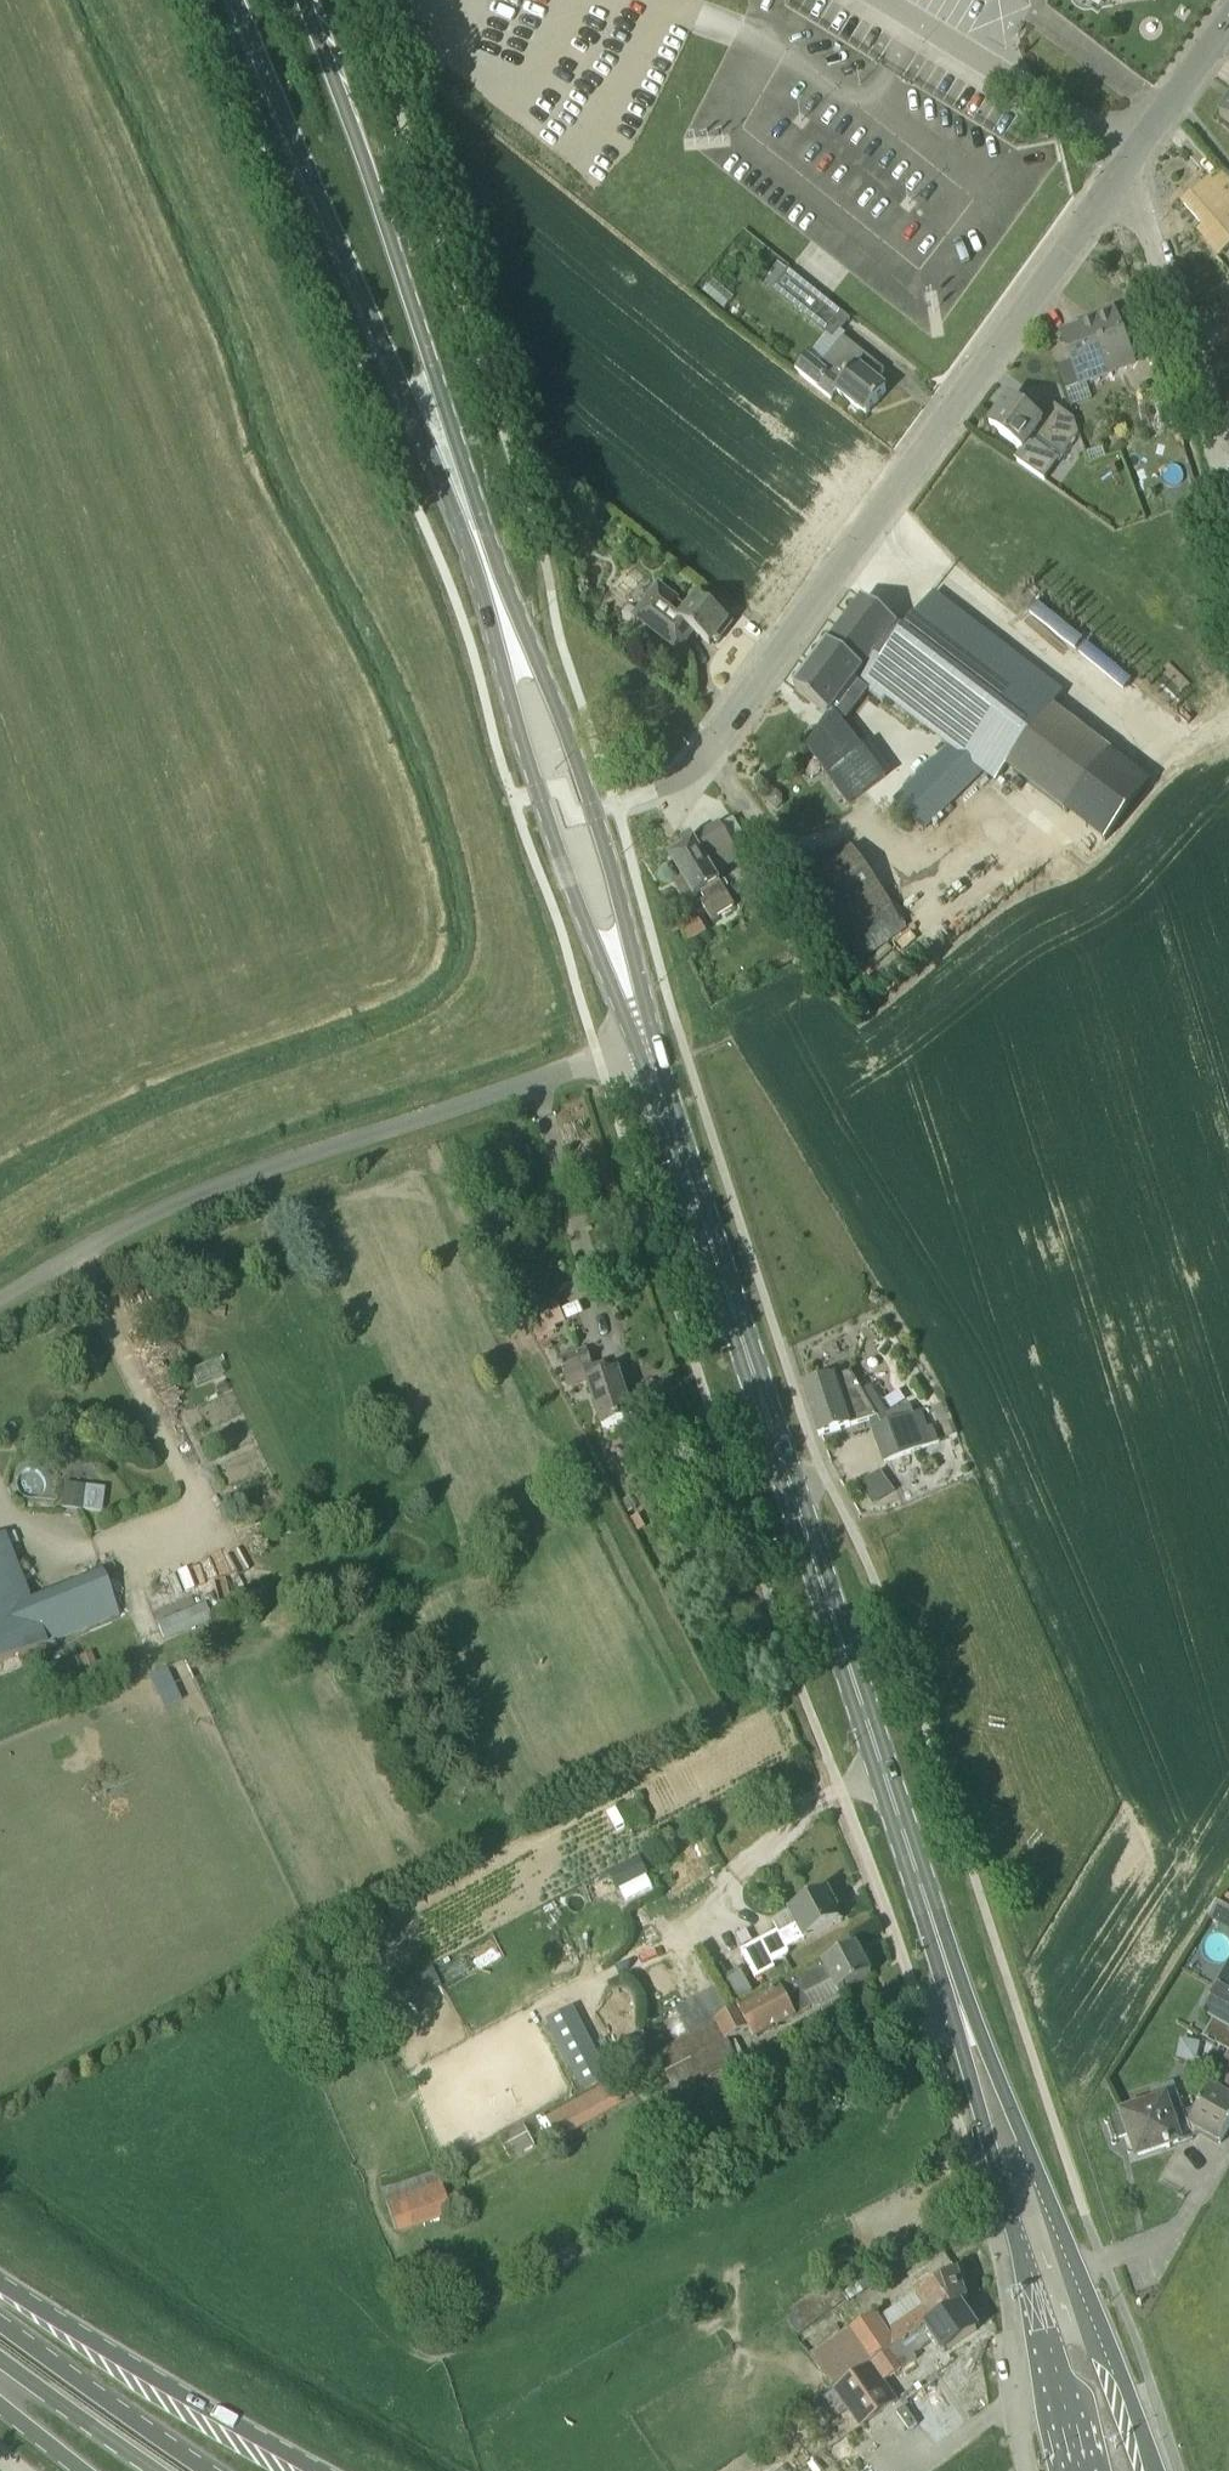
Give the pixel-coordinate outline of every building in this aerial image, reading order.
[(1221,116),(1228,121),(1228,104),(1221,116)] [(1220,254),(1228,246),(1228,182),(1223,175),(1213,183),(1210,180),(1184,204),(1211,234),(1206,239),(1220,254)] [(772,289),(839,343),(843,337),(855,323),(788,269),(779,280),(772,289)] [(1082,327),(1061,334),(1080,384),(1086,382),(1135,364),(1114,309),(1080,322),(1082,327)] [(843,337),(839,343),(820,366),(807,356),(795,371),(831,397),(836,390),(867,415),(886,390),(876,381),(885,370),(843,337)] [(1091,398),(1086,382),(1080,384),(1074,386),(1066,390),(1072,406),(1091,398)] [(1055,406),(1042,422),(1010,399),(990,426),(1025,452),(1018,460),(1051,484),(1085,438),(1080,423),(1055,406)] [(728,621),(696,596),(687,608),(659,586),(635,616),(678,650),(692,631),(710,645),(713,640),(718,644),(732,626),(727,622),(728,621)] [(907,632),(899,626),(863,674),(874,682),(866,691),(882,703),(886,699),(948,746),(894,800),(932,838),(991,778),(996,781),(1064,692),(936,594),(907,632)] [(815,757),(848,804),(892,773),(858,725),(850,731),(843,722),(866,691),(874,682),(863,674),(899,626),(863,600),(796,690),(830,716),(820,724),(834,743),(815,757)] [(766,801),(777,811),(783,805),(783,797),(776,790),(766,801)] [(713,922),(736,908),(716,875),(742,859),(725,830),(699,846),(693,837),(683,843),(686,849),(671,858),(683,878),(675,883),(687,903),(702,895),(703,897),(699,899),(713,922)] [(832,954),(897,911),(859,853),(794,897),(832,954)] [(707,931),(699,917),(680,929),(688,942),(707,931)] [(556,1106),(575,1153),(598,1145),(580,1097),(556,1106)] [(556,1300),(526,1313),(538,1339),(557,1330),(556,1327),(566,1322),(556,1300)] [(587,1349),(560,1358),(566,1376),(578,1372),(582,1385),(586,1383),(601,1430),(634,1419),(618,1371),(608,1375),(604,1362),(592,1366),(587,1349)] [(886,1462),(892,1460),(938,1443),(926,1411),(887,1425),(881,1410),(873,1413),(858,1368),(803,1386),(820,1436),(851,1426),(871,1420),(886,1462)] [(942,1425),(953,1421),(946,1402),(933,1407),(940,1426),(942,1425)] [(879,1470),(855,1481),(865,1502),(889,1490),(879,1470)] [(64,1483),(60,1508),(82,1510),(85,1485),(64,1483)] [(645,1528),(638,1514),(630,1518),(637,1532),(645,1528)] [(0,1537),(0,1663),(48,1644),(118,1616),(101,1572),(31,1599),(6,1535),(0,1537)] [(203,1607),(160,1626),(166,1640),(209,1621),(203,1607)] [(625,1866),(633,1882),(648,1874),(640,1858),(625,1866)] [(800,1920),(782,1930),(780,1926),(742,1947),(758,1976),(777,1965),(775,1962),(790,1953),(792,1948),(790,1946),(809,1935),(810,1938),(843,1920),(827,1891),(794,1909),(800,1920)] [(1220,1905),(1228,1910),(1228,1895),(1226,1894),(1220,1905)] [(831,1982),(837,1993),(872,1975),(857,1946),(835,1957),(742,2007),(753,2028),(758,2036),(815,2005),(808,1994),(831,1982)] [(722,1964),(716,1967),(723,1978),(728,1975),(722,1964)] [(677,2009),(691,2035),(730,2013),(716,1988),(677,2009)] [(1221,1988),(1206,2013),(1228,2027),(1228,1993),(1221,1988)] [(389,1990),(372,1998),(379,2012),(396,2004),(389,1990)] [(573,2007),(547,2020),(554,2035),(580,2021),(573,2007)] [(739,2061),(729,2040),(753,2028),(742,2007),(730,2013),(691,2035),(657,2054),(676,2093),(739,2061)] [(621,2041),(623,2047),(635,2042),(632,2036),(621,2041)] [(623,2047),(630,2061),(646,2054),(640,2040),(623,2047)] [(1212,2086),(1189,2125),(1221,2144),(1228,2130),(1228,2054),(1212,2086)] [(586,2055),(567,2064),(580,2090),(598,2081),(586,2055)] [(636,2099),(623,2075),(547,2117),(559,2141),(636,2099)] [(1180,2098),(1162,2104),(1111,2121),(1117,2139),(1132,2134),(1139,2156),(1179,2142),(1177,2136),(1191,2132),(1180,2098)] [(535,2144),(524,2123),(500,2136),(511,2157),(535,2144)] [(452,2214),(441,2182),(387,2200),(398,2232),(452,2214)] [(798,2335),(849,2299),(851,2302),(876,2285),(863,2265),(836,2282),(785,2317),(798,2335)] [(958,2272),(916,2299),(921,2307),(889,2331),(876,2313),(814,2358),(835,2390),(875,2362),(960,2305),(968,2299),(958,2272)] [(862,2429),(898,2406),(883,2383),(888,2380),(918,2359),(915,2355),(933,2341),(942,2354),(978,2330),(965,2312),(965,2313),(960,2305),(875,2362),(835,2390),(862,2429)] [(900,2398),(904,2404),(924,2389),(925,2391),(937,2382),(931,2374),(900,2398)]
